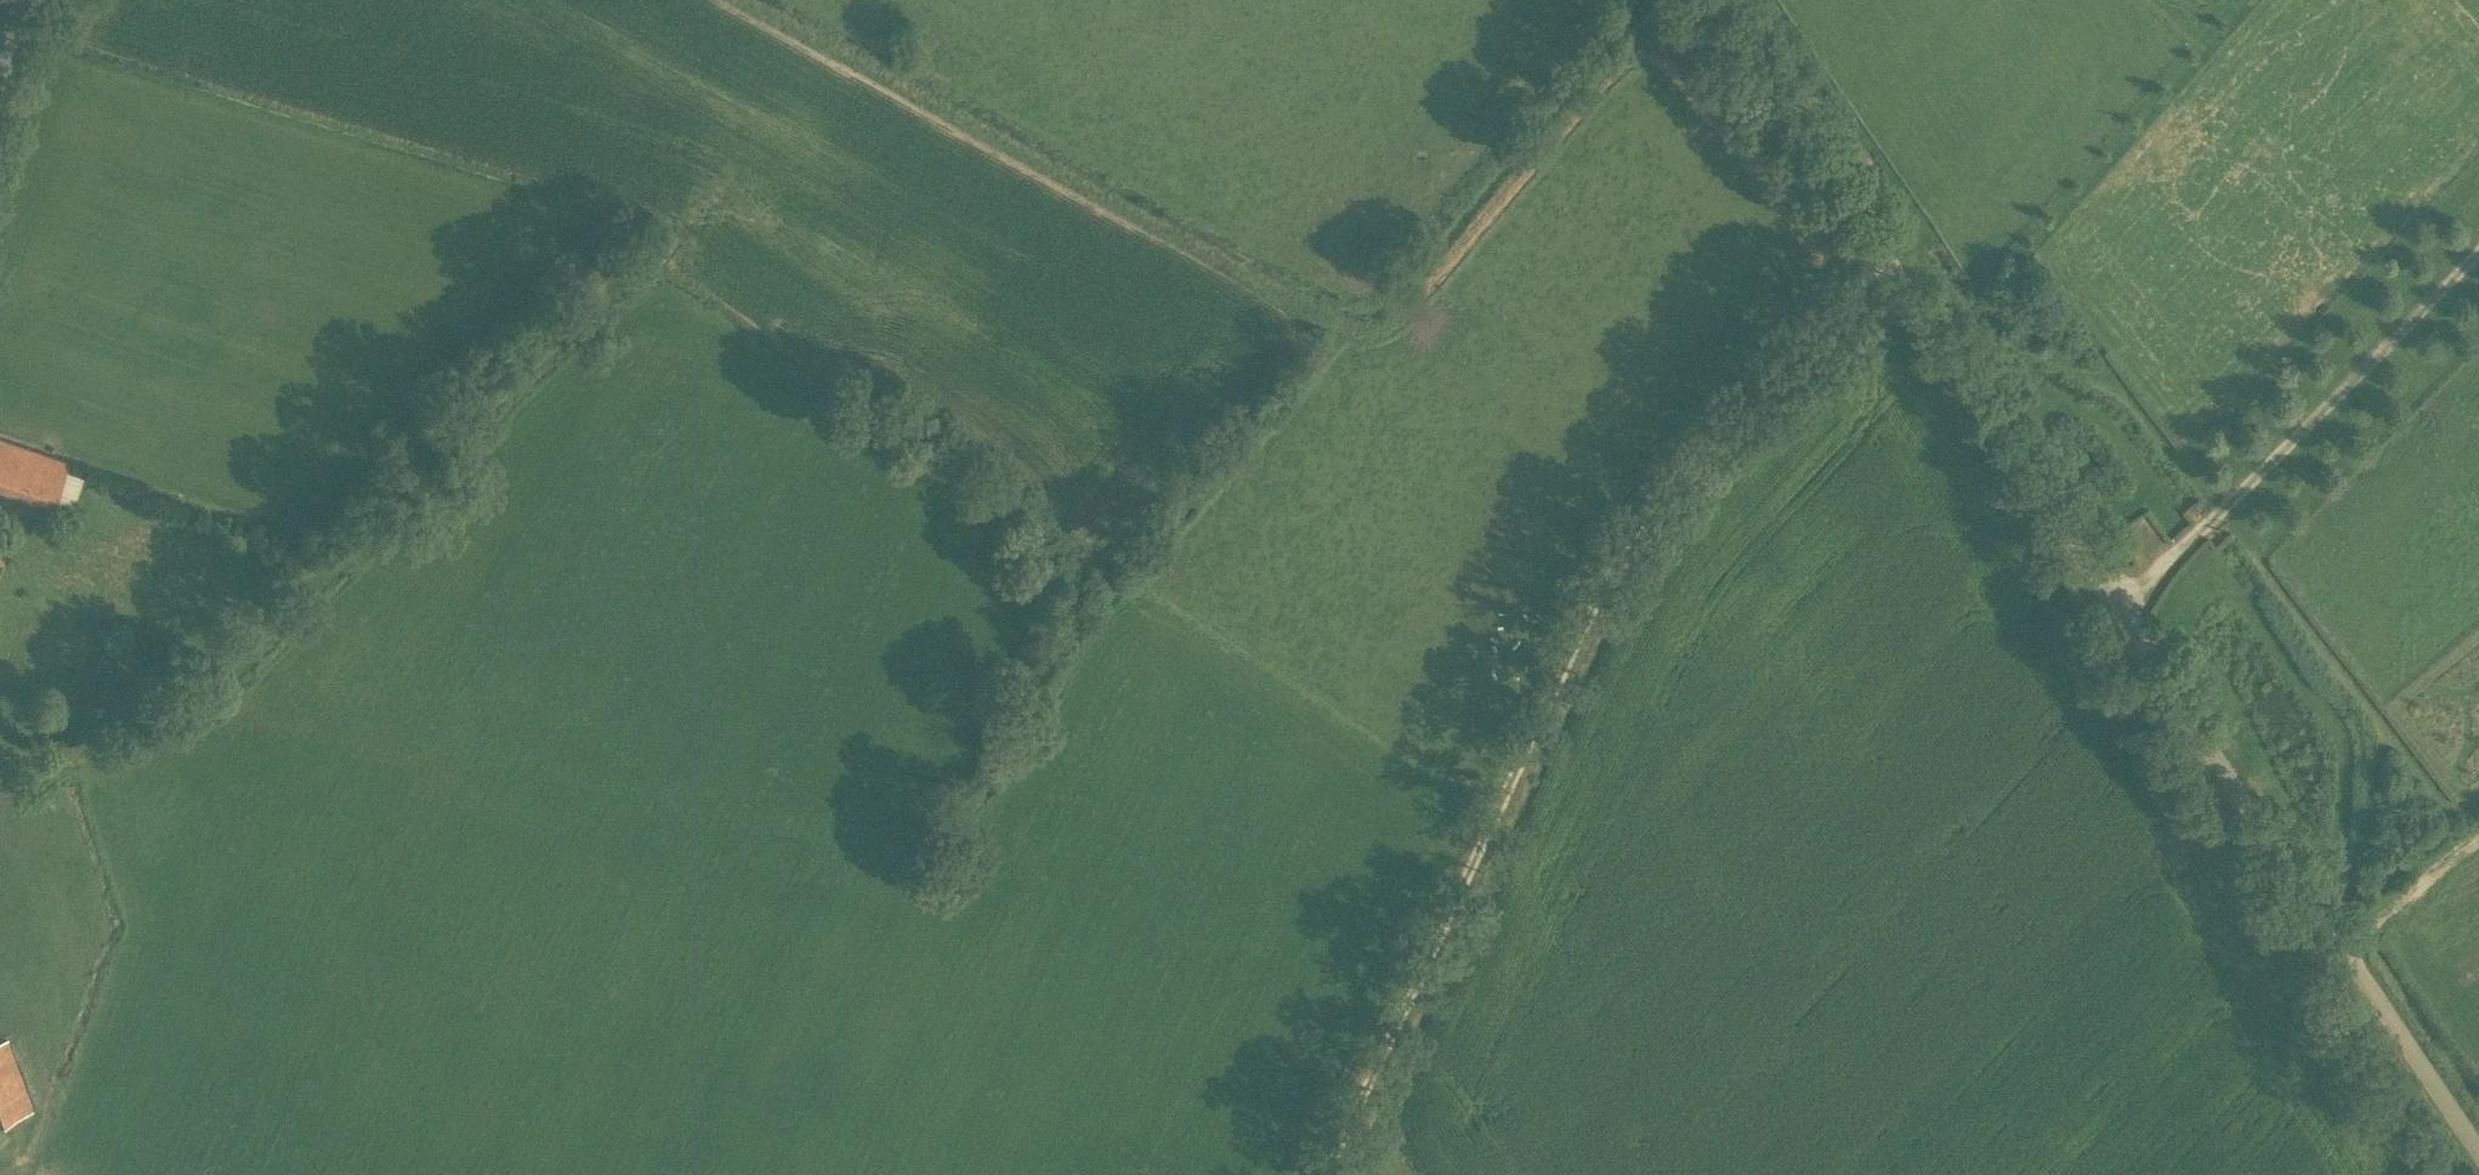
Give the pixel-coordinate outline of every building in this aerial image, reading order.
[(55,503),(68,464),(0,440),(0,484),(55,503)] [(13,1056),(6,1039),(4,1039),(0,1041),(0,1122),(18,1116),(31,1111),(13,1056)]
